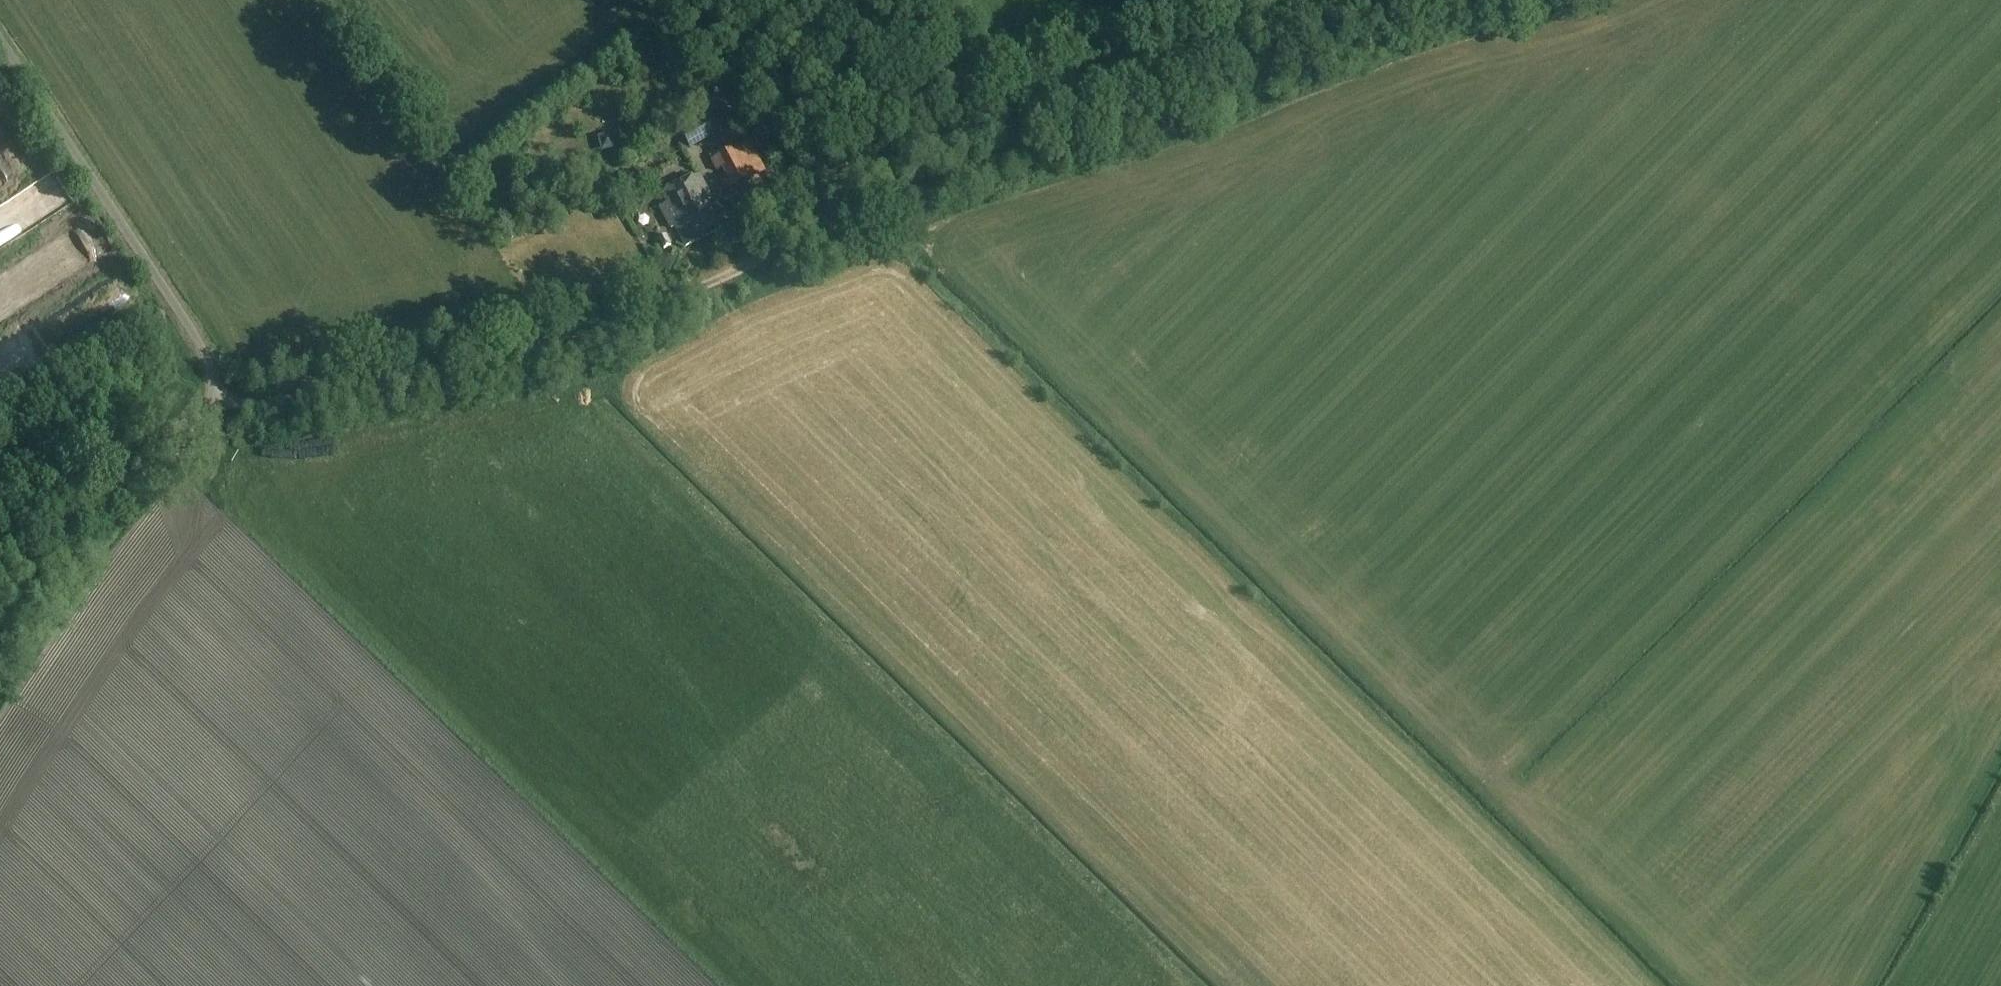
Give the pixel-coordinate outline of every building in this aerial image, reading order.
[(679,132),(688,148),(714,133),(705,118),(679,132)] [(751,179),(734,147),(731,144),(709,155),(716,171),(722,168),(727,178),(721,180),(726,192),(751,179)] [(622,169),(620,180),(628,182),(631,171),(622,169)] [(678,231),(687,248),(721,230),(706,202),(712,200),(700,175),(664,193),(682,229),(678,231)] [(666,234),(657,239),(663,250),(671,246),(666,234)]
